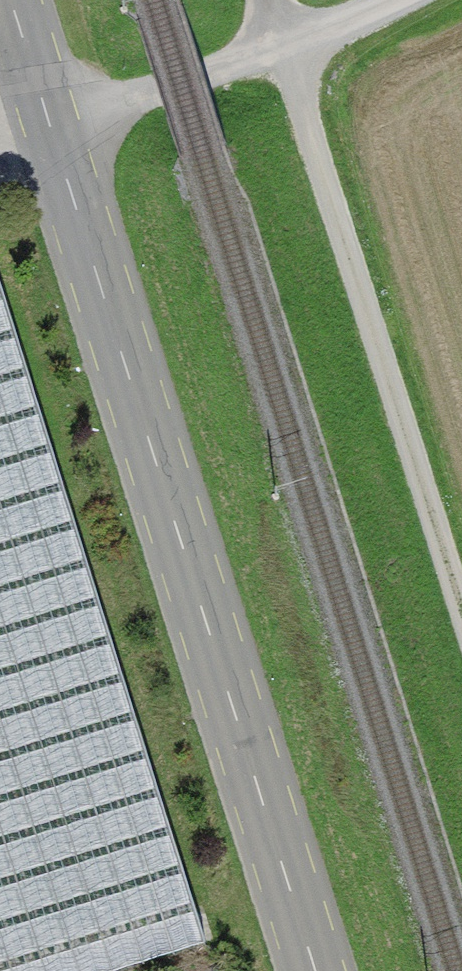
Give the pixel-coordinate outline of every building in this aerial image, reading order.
[(0,295),(0,970),(135,970),(204,950),(0,295)]
